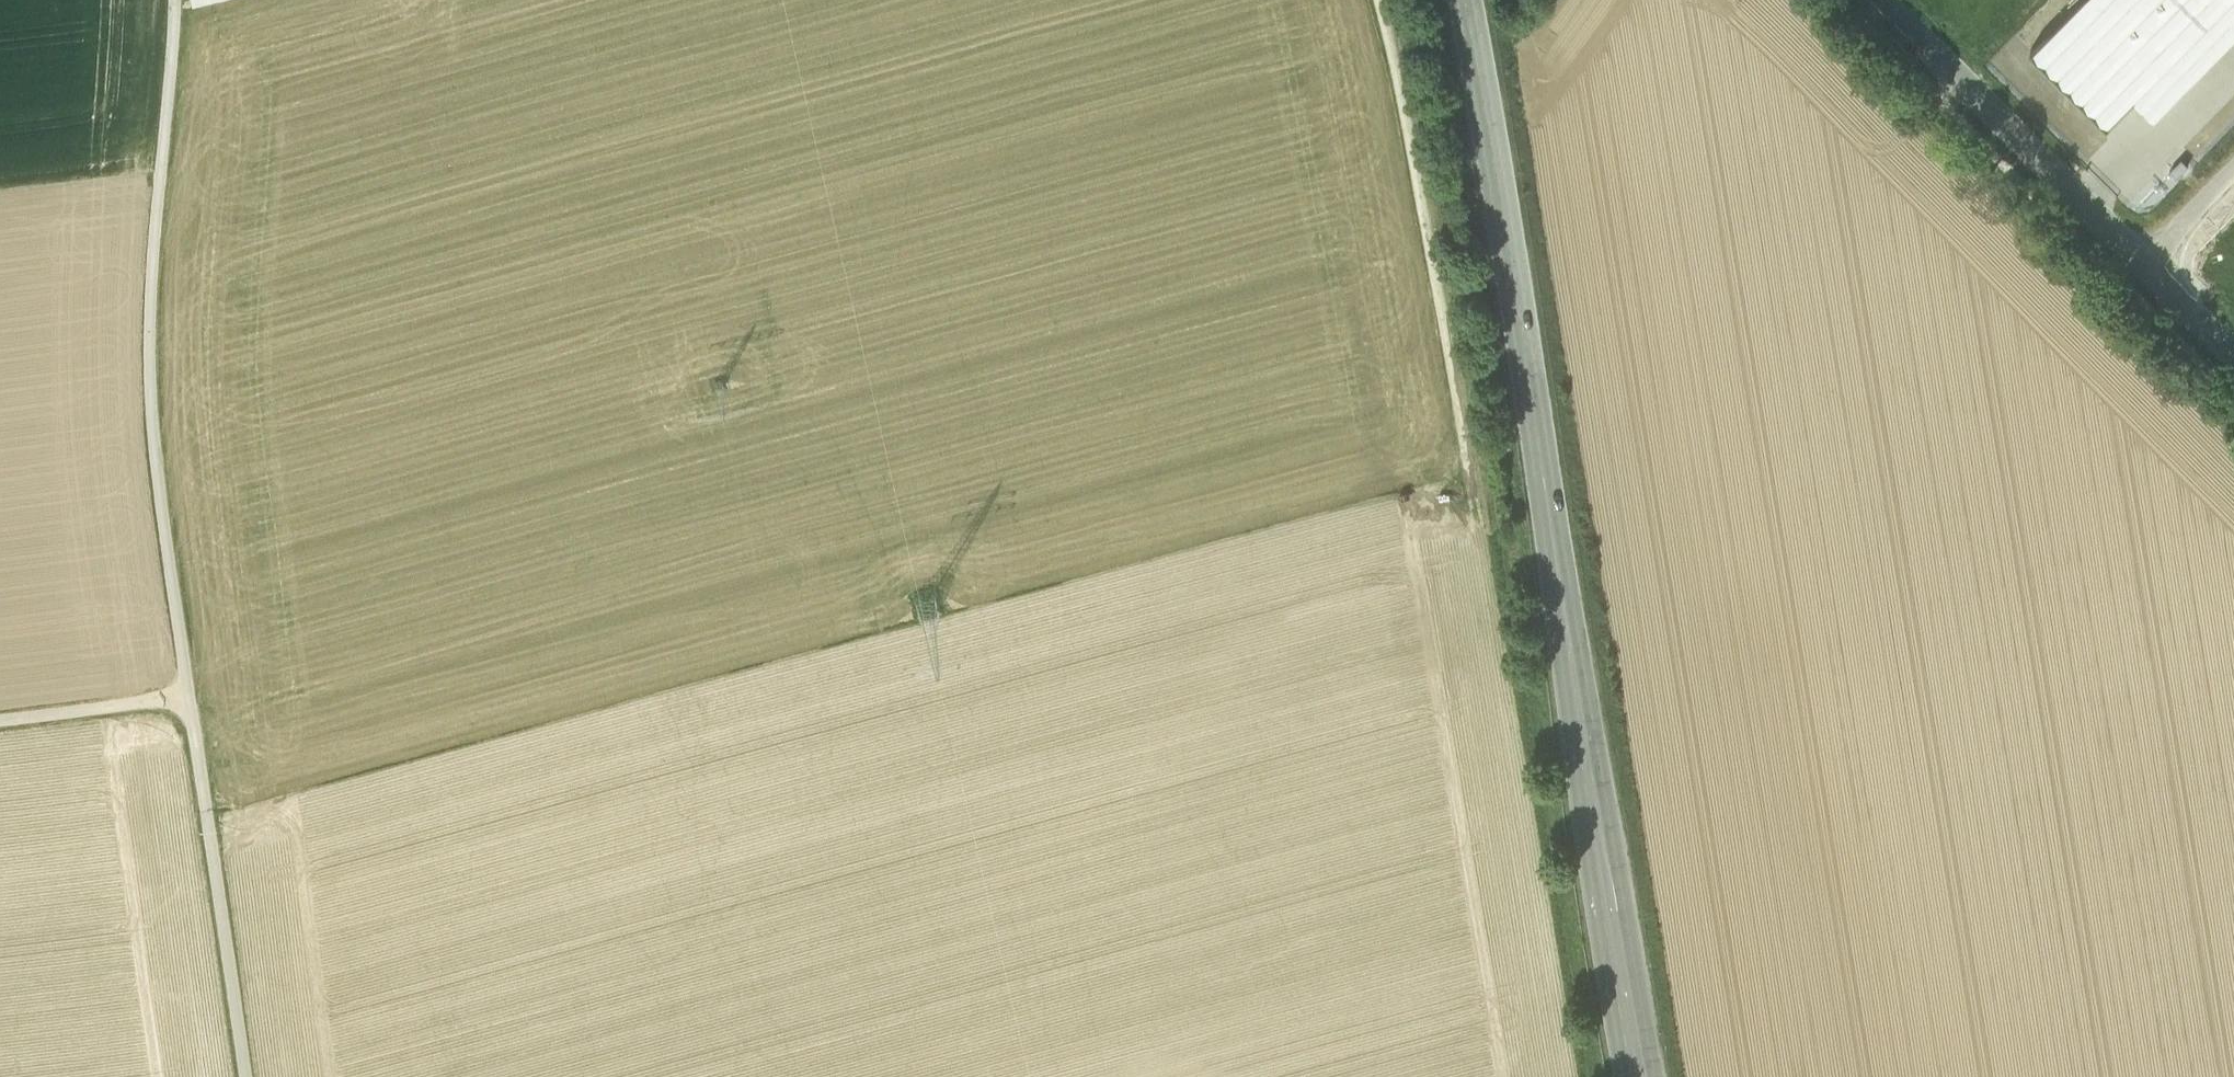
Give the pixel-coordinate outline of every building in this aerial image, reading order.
[(2135,97),(2231,0),(2079,0),(2030,50),(2107,125),(2135,97)] [(2135,97),(2155,116),(2233,35),(2233,0),(2231,0),(2135,97)] [(2182,159),(2170,171),(2176,177),(2188,165),(2182,159)]
